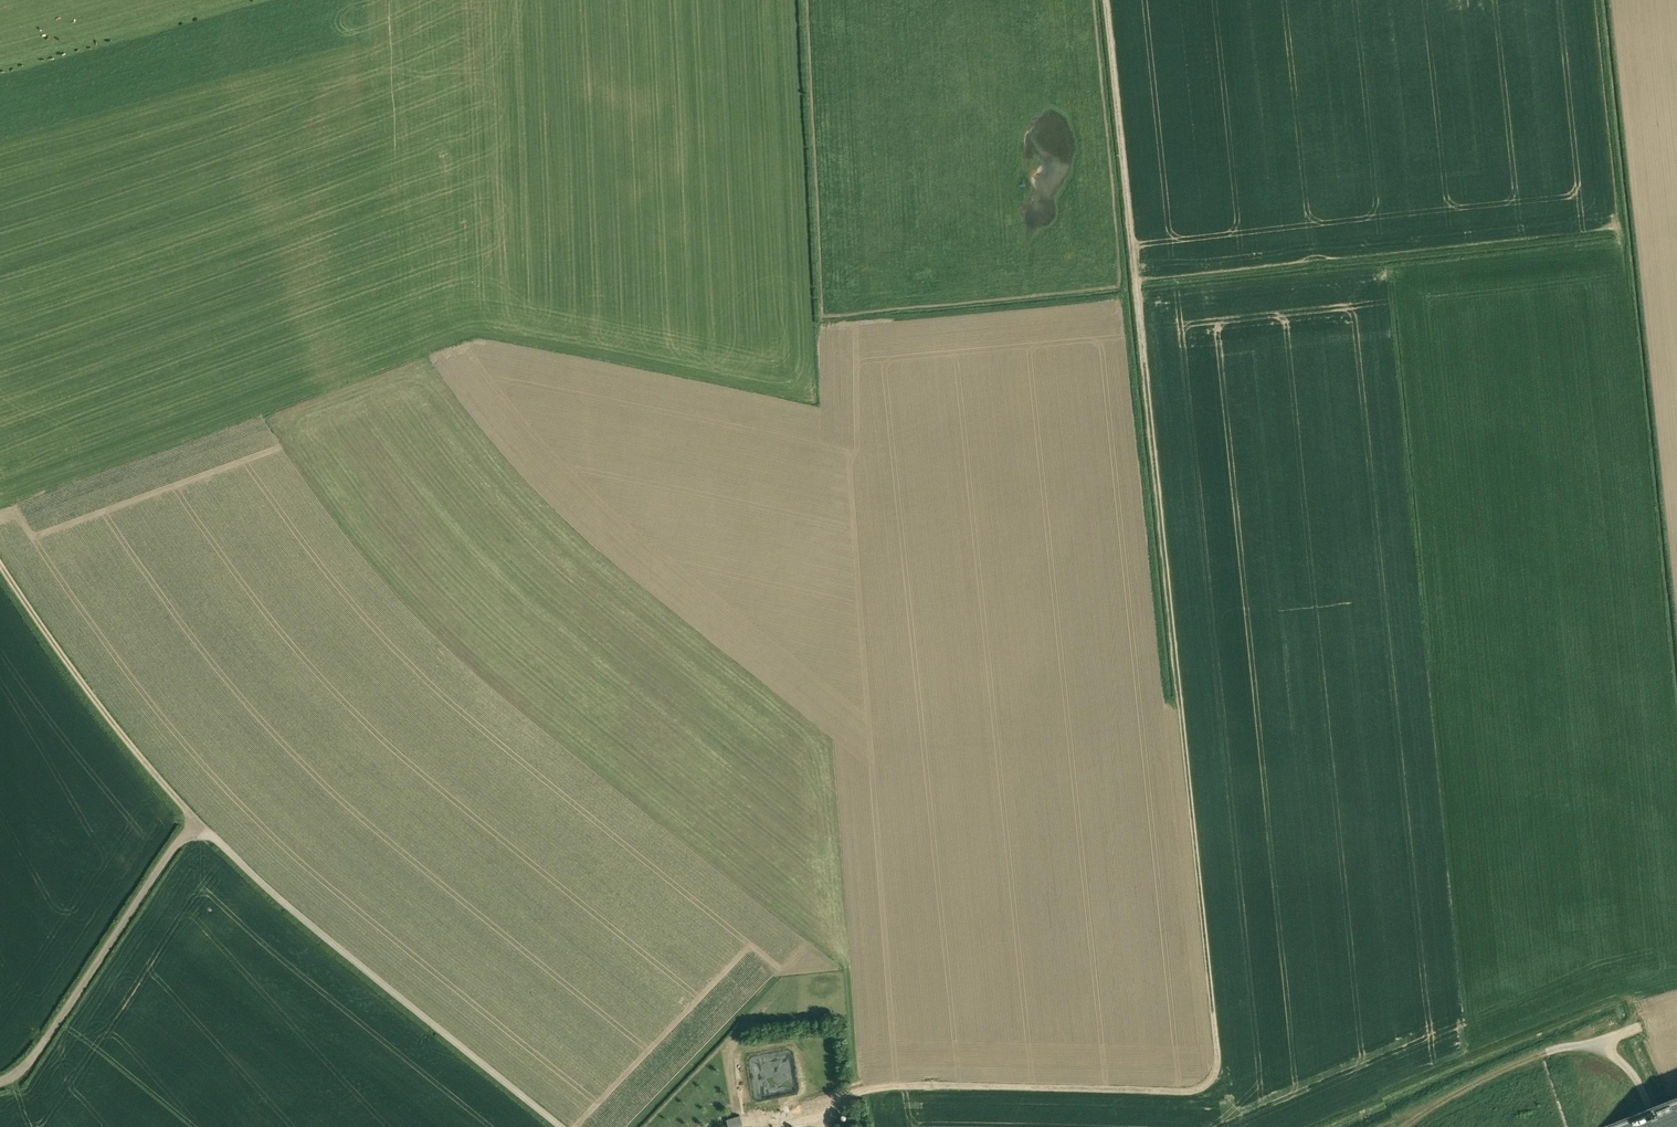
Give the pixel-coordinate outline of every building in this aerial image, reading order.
[(740,1115),(726,1119),(728,1126),(736,1126),(743,1125),(740,1115)]
